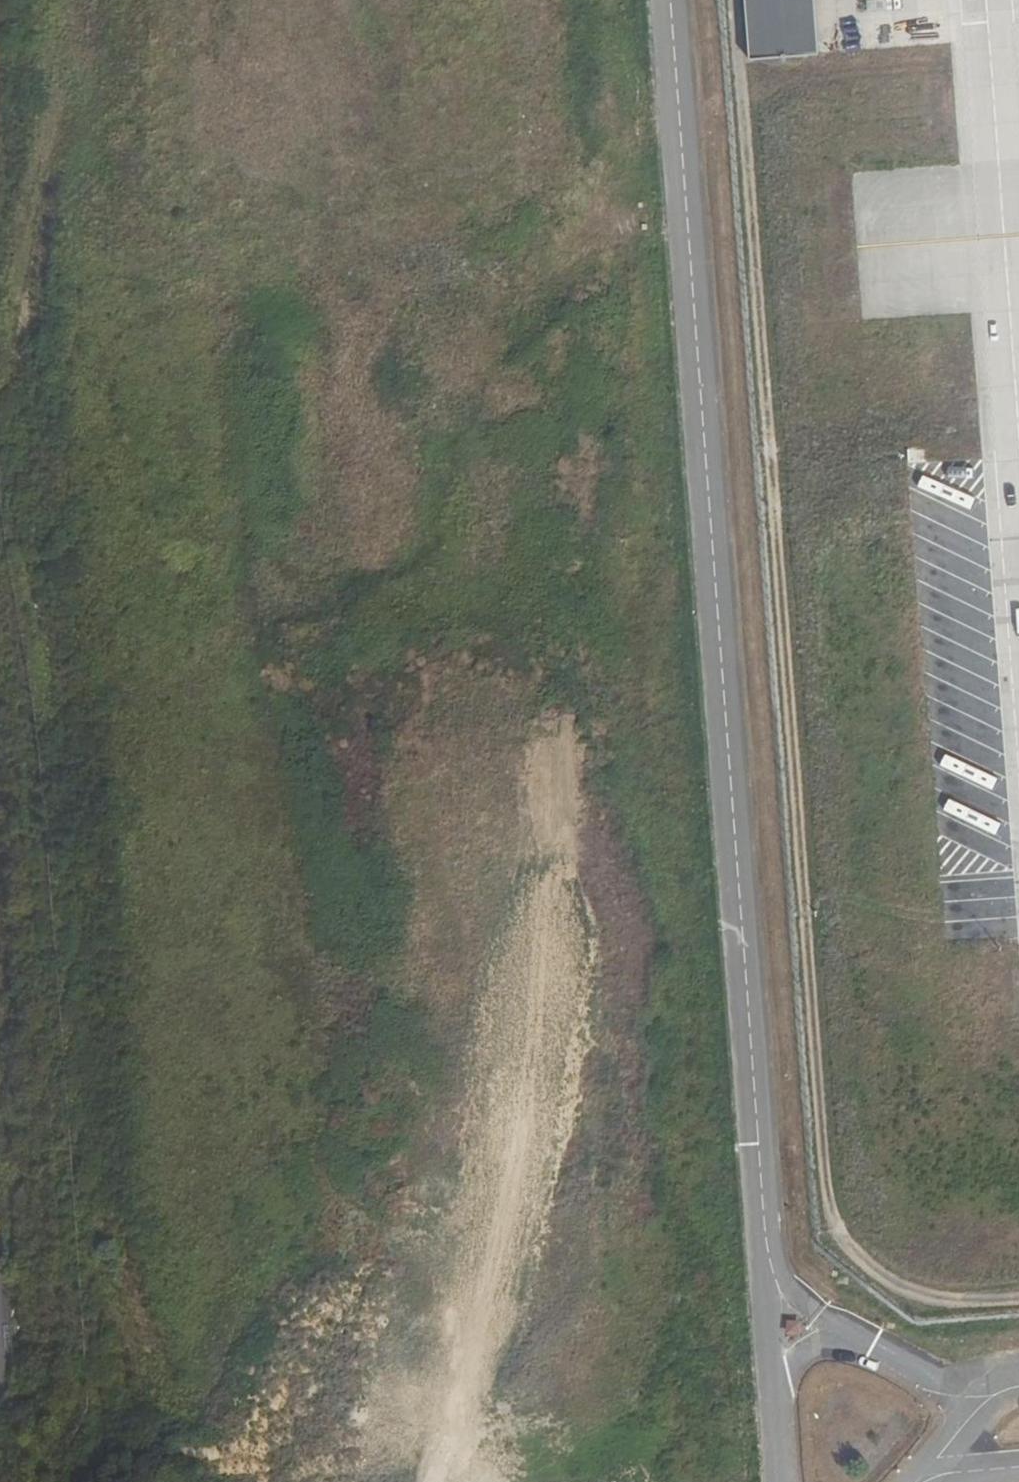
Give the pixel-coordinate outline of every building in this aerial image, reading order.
[(815,0),(745,0),(750,63),(819,58),(815,0)]
